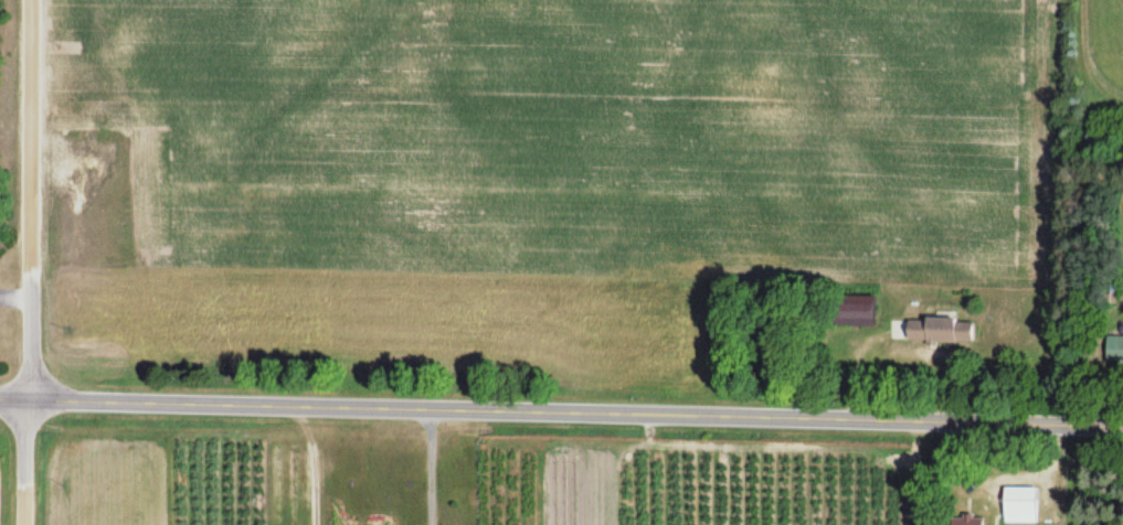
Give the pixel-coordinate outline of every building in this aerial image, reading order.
[(873,325),(873,299),(834,299),(834,325),(873,325)] [(891,341),(971,342),(972,319),(892,318),(891,341)] [(1106,336),(1106,362),(1122,362),(1122,336),(1106,336)] [(1036,522),(1036,486),(1004,486),(1004,522),(1036,522)] [(951,515),(951,524),(982,524),(982,515),(951,515)]
